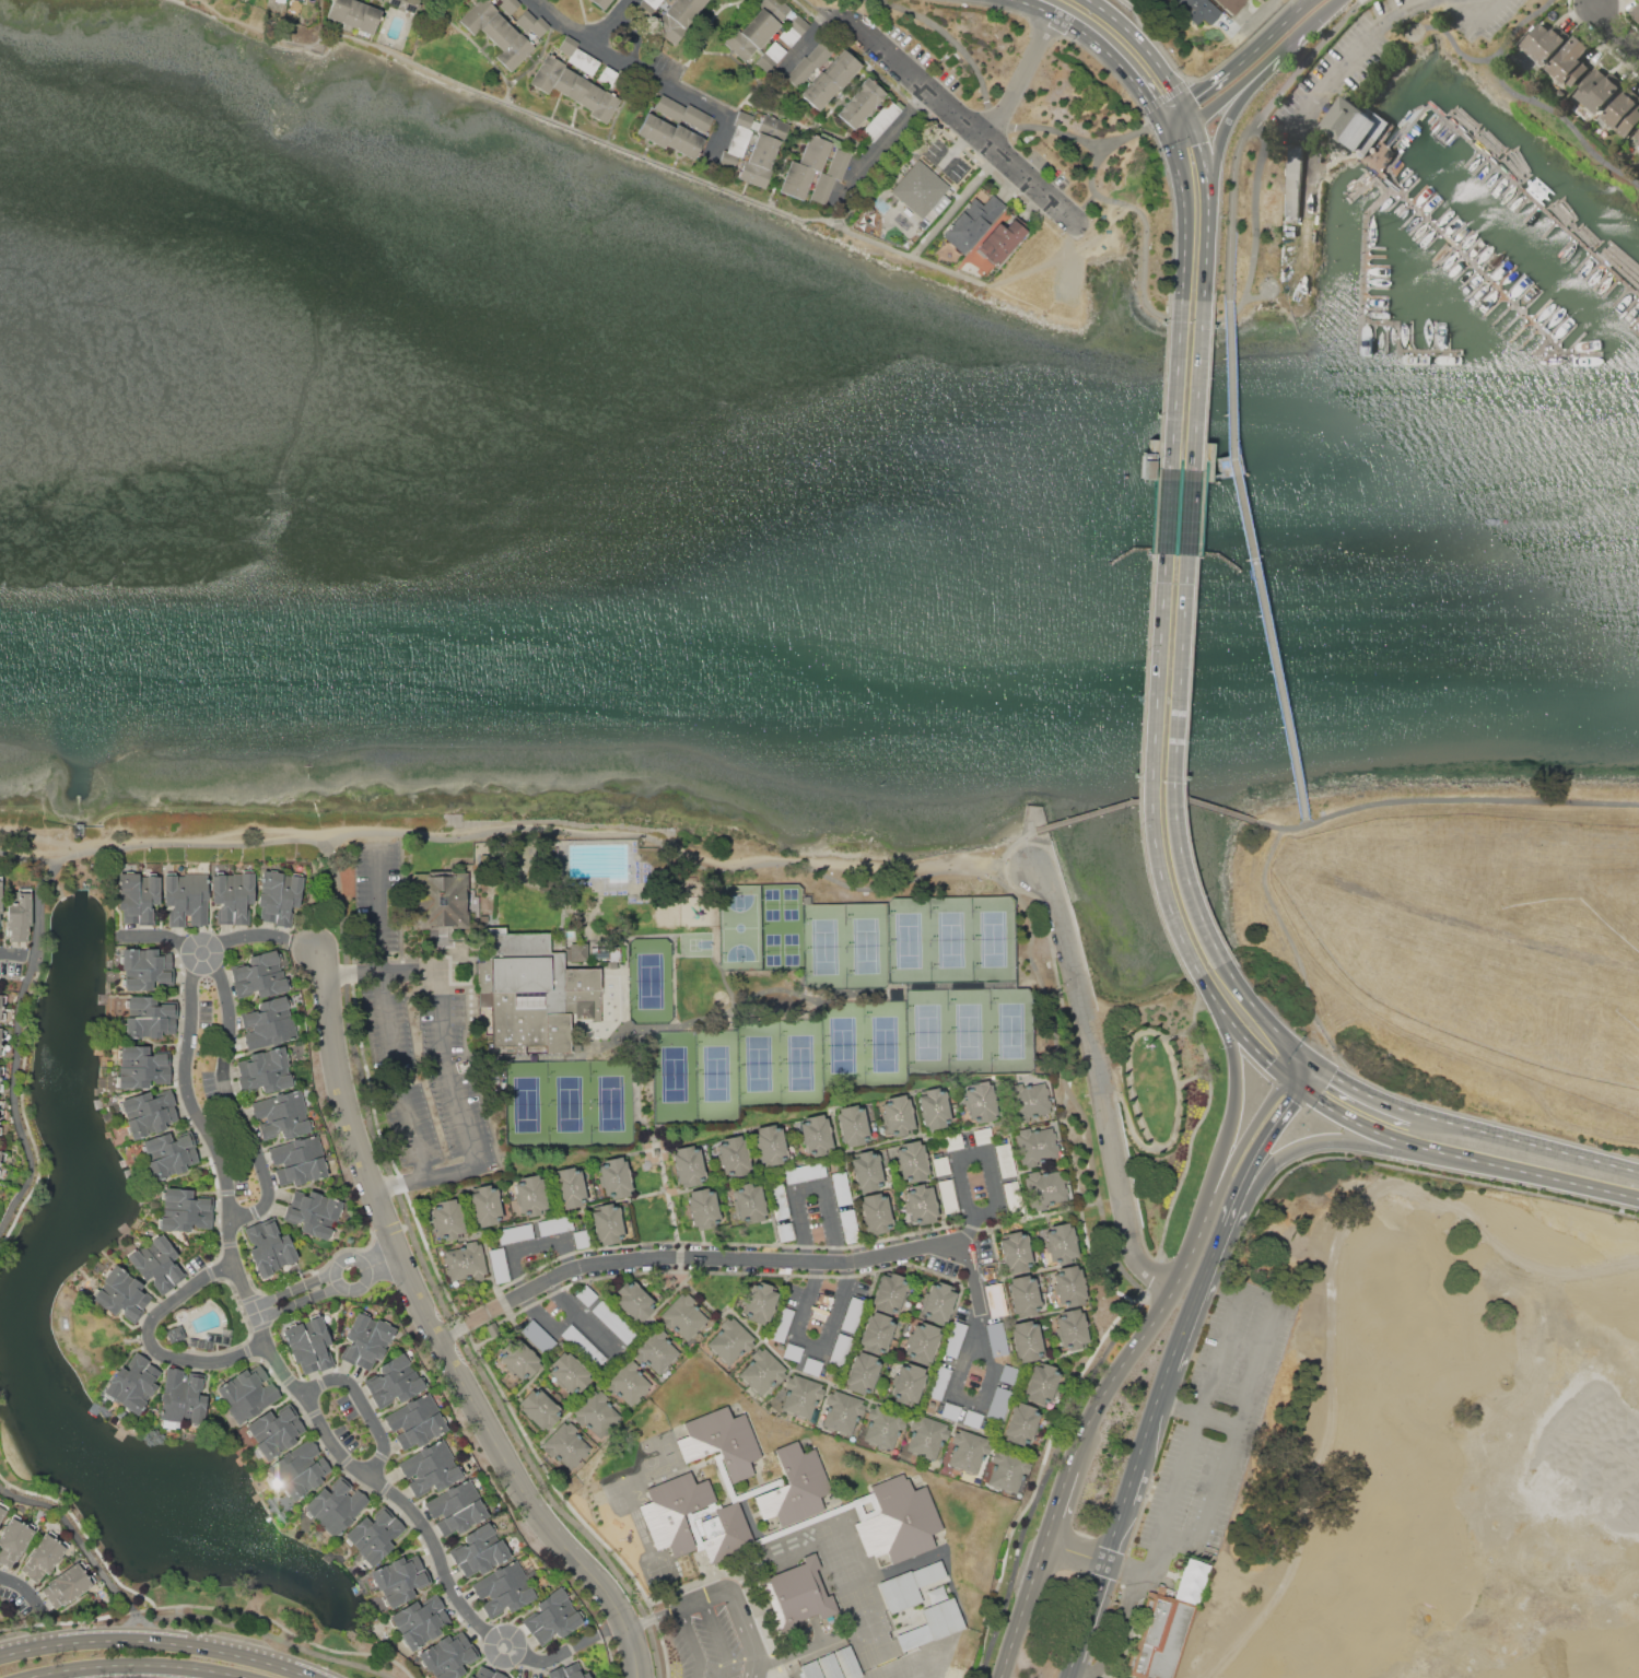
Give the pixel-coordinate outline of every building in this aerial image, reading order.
[(327,16),(333,0),(353,0),(382,11),(373,34),(327,16)] [(388,3),(389,0),(421,0),(415,13),(405,10),(403,12),(397,10),(398,7),(388,3)] [(459,21),(479,0),(488,0),(499,11),(497,12),(519,33),(520,32),(535,46),(510,72),(495,57),(502,50),(480,30),(475,36),(459,21)] [(503,1),(502,0),(518,0),(522,3),(510,16),(499,5),(503,1)] [(602,11),(588,0),(612,0),(602,11)] [(635,8),(642,0),(662,0),(647,17),(635,8)] [(667,10),(675,0),(707,0),(687,25),(690,28),(676,46),(652,27),(667,10)] [(757,4),(761,0),(781,0),(791,9),(778,23),(780,25),(758,49),(756,48),(744,62),(724,44),(737,30),(740,32),(761,8),(757,4)] [(1186,9),(1176,0),(1207,0),(1221,12),(1209,25),(1202,19),(1197,24),(1183,13),(1186,9)] [(1233,15),(1215,0),(1246,0),(1233,15)] [(1638,22),(1638,2),(1629,14),(1638,22)] [(537,19),(539,16),(550,27),(539,38),(528,28),(525,32),(515,21),(527,9),(537,19)] [(778,36),(798,15),(809,26),(791,47),(778,36)] [(1550,31),(1557,23),(1570,34),(1544,66),(1521,47),(1541,22),(1550,31)] [(558,49),(566,35),(578,42),(570,56),(558,49)] [(1574,35),(1590,47),(1580,59),(1583,61),(1582,62),(1589,68),(1572,87),(1566,83),(1565,84),(1547,70),(1565,47),(1574,35)] [(816,68),(797,89),(785,78),(805,57),(806,58),(822,40),(834,50),(817,69),(816,68)] [(756,62),(774,42),(786,51),(766,73),(756,62)] [(593,75),(567,61),(576,47),(600,62),(593,75)] [(799,95),(822,70),(824,72),(844,49),(862,64),(840,89),(839,87),(817,110),(799,95)] [(592,112),(552,87),(549,94),(529,83),(547,54),(566,64),(565,68),(604,91),(605,90),(621,99),(606,125),(589,114),(592,112)] [(597,80),(606,66),(618,73),(609,87),(597,80)] [(1596,68),(1607,77),(1611,71),(1624,82),(1597,115),(1584,104),(1574,95),(1596,68)] [(857,92),(855,90),(867,75),(887,94),(874,107),(874,106),(852,130),(835,115),(857,92)] [(1627,86),(1638,97),(1638,101),(1638,103),(1638,104),(1638,109),(1638,123),(1627,139),(1618,131),(1614,128),(1602,118),(1627,86)] [(653,108),(660,94),(686,107),(688,104),(712,117),(702,134),(679,121),(678,122),(653,108)] [(1323,127),(1345,97),(1381,124),(1359,153),(1323,127)] [(861,132),(890,101),(901,112),(873,143),(861,132)] [(723,150),(726,151),(737,126),(733,125),(739,110),(753,117),(749,129),(752,130),(741,159),(739,157),(733,175),(716,168),(723,150)] [(674,127),(677,122),(706,139),(694,160),(665,144),(664,148),(636,132),(646,113),(674,127)] [(782,142),(770,171),(772,171),(765,189),(738,178),(746,161),(747,161),(759,133),(757,132),(763,114),(789,125),(783,143),(782,142)] [(1631,137),(1638,144),(1638,128),(1631,137)] [(797,163),(809,134),(831,143),(819,173),(813,171),(801,200),(778,190),(791,161),(797,163)] [(1303,146),(1297,223),(1283,222),(1288,145),(1303,146)] [(810,199),(821,172),(826,174),(836,148),(851,154),(840,180),(834,178),(824,204),(810,199)] [(891,190),(917,159),(950,187),(944,195),(950,200),(938,215),(930,209),(923,219),(891,190)] [(940,237),(974,198),(981,204),(991,193),(1006,206),(967,251),(965,249),(961,255),(940,237)] [(1015,215),(1028,227),(1018,239),(995,266),(984,256),(986,254),(979,247),(999,224),(1005,228),(1015,215)] [(218,924),(218,902),(212,902),(212,876),(216,876),(216,872),(224,872),(224,876),(232,876),(232,873),(241,873),(241,870),(254,870),(254,903),(249,903),(249,924),(218,924)] [(260,919),(262,906),(257,905),(259,893),(260,893),(261,887),(260,885),(262,870),(292,876),(292,873),(304,876),(298,907),(293,906),(290,928),(274,925),(274,923),(260,919)] [(122,923),(122,910),(119,910),(119,890),(118,890),(118,872),(139,873),(139,876),(160,877),(160,904),(155,904),(155,925),(138,925),(138,923),(122,923)] [(412,873),(464,872),(466,925),(447,925),(447,934),(431,934),(431,926),(413,926),(412,873)] [(169,927),(169,905),(164,905),(164,876),(176,876),(176,877),(184,877),(184,873),(208,873),(208,925),(190,925),(190,915),(185,915),(185,927),(169,927)] [(8,891),(19,891),(19,889),(31,889),(31,927),(28,927),(27,942),(10,942),(10,930),(5,930),(5,920),(8,920),(8,891)] [(485,926),(508,926),(508,934),(550,932),(550,952),(564,952),(564,942),(588,942),(588,951),(610,951),(610,944),(620,944),(620,961),(584,961),(584,969),(599,969),(599,1024),(575,1024),(575,1016),(571,1016),(571,1051),(478,1052),(478,963),(485,963),(485,926)] [(122,949),(137,949),(137,950),(145,951),(145,949),(157,949),(156,952),(171,952),(171,969),(173,969),(173,986),(149,985),(149,991),(125,990),(125,985),(121,985),(122,949)] [(236,997),(230,969),(250,964),(248,957),(279,949),(285,979),(288,978),(290,989),(258,997),(257,993),(236,997)] [(128,996),(156,996),(156,1001),(176,1001),(175,1034),(160,1034),(160,1039),(149,1039),(149,1036),(141,1036),(141,1039),(125,1037),(125,1017),(127,1017),(128,996)] [(239,1016),(260,1010),(258,1002),(285,996),(291,1019),(293,1018),(297,1037),(247,1051),(243,1034),(245,1033),(239,1016)] [(120,1046),(148,1046),(148,1052),(168,1052),(168,1067),(169,1067),(169,1082),(149,1082),(149,1088),(118,1087),(118,1075),(119,1075),(120,1046)] [(237,1063),(250,1059),(249,1055),(261,1052),(262,1053),(269,1052),(268,1049),(283,1046),(294,1086),(246,1099),(244,1090),(241,1091),(237,1078),(241,1077),(237,1063)] [(969,1083),(986,1080),(987,1086),(992,1084),(998,1114),(994,1115),(995,1120),(977,1124),(976,1118),(970,1119),(964,1091),(970,1090),(969,1083)] [(1010,1084),(1021,1082),(1022,1088),(1025,1087),(1025,1086),(1029,1084),(1030,1086),(1044,1083),(1044,1086),(1046,1084),(1049,1094),(1046,1094),(1047,1100),(1050,1100),(1052,1106),(1049,1107),(1050,1113),(1029,1117),(1029,1120),(1019,1123),(1018,1119),(1015,1119),(1009,1090),(1011,1090),(1010,1084)] [(939,1091),(944,1091),(945,1092),(947,1092),(950,1111),(948,1111),(950,1120),(946,1122),(947,1126),(927,1130),(927,1126),(923,1126),(917,1096),(926,1094),(925,1090),(938,1087),(939,1091)] [(120,1101),(149,1091),(151,1095),(171,1089),(180,1119),(165,1125),(166,1128),(132,1139),(120,1101)] [(251,1104),(276,1096),(274,1095),(280,1093),(281,1095),(300,1089),(312,1130),(284,1139),(282,1135),(262,1140),(251,1104)] [(888,1103),(887,1098),(904,1094),(905,1100),(909,1099),(915,1128),(911,1129),(912,1133),(894,1137),(894,1133),(887,1135),(886,1126),(887,1126),(881,1105),(888,1103)] [(835,1113),(843,1111),(842,1106),(857,1104),(857,1105),(870,1103),(874,1120),(868,1122),(870,1128),(867,1129),(869,1138),(864,1139),(865,1142),(850,1146),(850,1142),(842,1143),(841,1135),(839,1135),(836,1122),(838,1122),(835,1113)] [(811,1152),(806,1153),(799,1124),(805,1123),(804,1117),(818,1114),(819,1119),(827,1118),(833,1148),(826,1149),(827,1153),(812,1157),(811,1152)] [(757,1127),(774,1124),(775,1129),(782,1127),(784,1137),(786,1137),(788,1148),(786,1148),(788,1158),(782,1159),(782,1163),(764,1167),(763,1163),(760,1163),(757,1148),(756,1148),(754,1142),(756,1142),(754,1134),(758,1133),(757,1127)] [(973,1130),(988,1127),(991,1140),(976,1143),(973,1130)] [(1026,1163),(1020,1164),(1015,1136),(1019,1135),(1018,1129),(1030,1127),(1031,1133),(1051,1128),(1052,1133),(1055,1133),(1056,1139),(1054,1139),(1057,1159),(1037,1163),(1038,1165),(1026,1167),(1026,1163)] [(142,1141),(168,1133),(171,1138),(190,1131),(200,1161),(186,1166),(187,1170),(153,1182),(147,1162),(149,1162),(142,1141)] [(943,1137),(960,1134),(963,1147),(946,1151),(943,1137)] [(267,1150),(293,1141),(292,1140),(297,1138),(297,1140),(317,1135),(324,1157),(323,1158),(328,1175),(294,1186),(293,1182),(280,1186),(271,1159),(270,1160),(267,1150)] [(723,1143),(722,1138),(739,1135),(740,1139),(745,1138),(751,1169),(747,1170),(748,1174),(730,1177),(729,1173),(724,1174),(717,1145),(723,1143)] [(908,1177),(902,1178),(897,1149),(902,1148),(901,1143),(917,1140),(918,1145),(922,1143),(924,1152),(925,1152),(928,1165),(926,1165),(928,1173),(925,1174),(926,1180),(909,1183),(908,1177)] [(994,1147),(1009,1143),(1016,1176),(1000,1180),(994,1147)] [(700,1180),(701,1185),(683,1188),(682,1184),(679,1184),(677,1175),(674,1175),(670,1154),(676,1153),(675,1148),(692,1145),(693,1150),(699,1149),(699,1153),(700,1153),(701,1158),(703,1157),(705,1164),(703,1165),(704,1171),(703,1171),(704,1178),(700,1180)] [(858,1158),(857,1152),(870,1150),(871,1155),(878,1154),(883,1183),(878,1185),(879,1189),(861,1193),(859,1188),(857,1189),(855,1181),(853,1181),(852,1171),(853,1171),(851,1160),(858,1158)] [(624,1161),(628,1160),(633,1189),(630,1190),(631,1195),(611,1199),(610,1195),(605,1196),(598,1166),(604,1165),(602,1160),(623,1155),(624,1161)] [(933,1160),(947,1157),(950,1173),(936,1176),(933,1160)] [(784,1170),(823,1162),(827,1176),(787,1185),(784,1170)] [(563,1206),(560,1206),(553,1176),(557,1175),(555,1170),(577,1165),(578,1171),(582,1170),(588,1200),(581,1201),(582,1205),(563,1209),(563,1206)] [(1029,1177),(1028,1172),(1038,1170),(1039,1174),(1063,1170),(1065,1182),(1063,1183),(1064,1187),(1066,1187),(1068,1195),(1065,1195),(1066,1200),(1045,1205),(1046,1208),(1035,1210),(1034,1207),(1031,1207),(1025,1177),(1029,1177)] [(831,1174),(845,1172),(852,1202),(838,1206),(831,1174)] [(514,1185),(520,1183),(519,1178),(538,1174),(539,1180),(541,1178),(547,1208),(541,1209),(542,1213),(527,1217),(527,1212),(519,1213),(514,1185)] [(937,1182),(950,1180),(957,1211),(944,1213),(937,1182)] [(1004,1183),(1017,1181),(1025,1213),(1010,1217),(1004,1183)] [(731,1190),(737,1189),(737,1185),(751,1182),(752,1186),(760,1185),(768,1219),(739,1225),(731,1190)] [(768,1186),(783,1183),(789,1218),(774,1221),(768,1186)] [(903,1193),(910,1192),(909,1186),(922,1183),(923,1188),(932,1187),(938,1217),(935,1218),(935,1221),(917,1224),(916,1221),(911,1222),(906,1199),(904,1199),(903,1193)] [(469,1194),(478,1193),(477,1187),(490,1185),(491,1189),(496,1188),(499,1197),(501,1197),(503,1208),(501,1208),(503,1218),(497,1219),(497,1223),(479,1227),(479,1223),(476,1223),(469,1194)] [(165,1187),(192,1189),(191,1195),(213,1196),(211,1212),(212,1212),(211,1228),(195,1227),(196,1223),(190,1223),(189,1232),(160,1229),(161,1217),(162,1217),(165,1187)] [(688,1197),(690,1197),(689,1192),(706,1188),(707,1193),(714,1192),(721,1221),(713,1223),(714,1228),(698,1232),(696,1227),(693,1227),(688,1197)] [(295,1190),(308,1195),(309,1190),(321,1194),(320,1196),(327,1198),(328,1197),(342,1201),(329,1241),(301,1231),(302,1227),(282,1219),(284,1215),(286,1216),(295,1190)] [(880,1197),(886,1196),(888,1206),(890,1205),(894,1225),(886,1227),(887,1232),(870,1235),(869,1231),(865,1231),(858,1201),(863,1201),(862,1196),(879,1193),(880,1197)] [(457,1233),(458,1237),(444,1241),(443,1236),(438,1237),(432,1207),(436,1207),(436,1202),(455,1198),(455,1202),(458,1201),(465,1232),(457,1233)] [(590,1212),(599,1211),(598,1206),(613,1202),(614,1208),(618,1207),(620,1216),(622,1216),(624,1227),(622,1227),(624,1236),(616,1239),(617,1243),(601,1246),(600,1242),(597,1243),(590,1212)] [(839,1212),(855,1209),(862,1241),(845,1244),(839,1212)] [(537,1221),(572,1215),(575,1229),(540,1236),(537,1221)] [(244,1229),(274,1216),(282,1235),(288,1234),(298,1260),(295,1262),(296,1264),(288,1267),(286,1265),(271,1271),(272,1276),(264,1279),(262,1277),(259,1278),(248,1249),(251,1248),(244,1229)] [(1045,1232),(1050,1232),(1049,1225),(1067,1222),(1068,1228),(1073,1227),(1078,1255),(1074,1256),(1075,1262),(1057,1266),(1056,1262),(1051,1263),(1045,1232)] [(497,1231),(531,1223),(534,1237),(501,1245),(497,1231)] [(776,1225),(791,1223),(794,1239),(780,1242),(776,1225)] [(573,1233),(587,1230),(590,1246),(576,1249),(573,1233)] [(1025,1265),(1026,1270),(1009,1274),(1008,1268),(1005,1269),(998,1240),(1008,1237),(1007,1232),(1017,1230),(1018,1236),(1027,1234),(1029,1241),(1027,1241),(1027,1244),(1030,1243),(1032,1254),(1029,1255),(1031,1264),(1025,1265)] [(126,1255),(136,1247),(137,1249),(153,1235),(155,1239),(161,1234),(178,1256),(174,1260),(186,1276),(160,1296),(126,1255)] [(444,1252),(481,1244),(488,1275),(449,1282),(444,1252)] [(488,1251),(503,1247),(510,1280),(495,1283),(488,1251)] [(982,1266),(997,1263),(1000,1279),(985,1281),(982,1266)] [(1057,1268),(1075,1264),(1076,1269),(1079,1268),(1086,1299),(1081,1300),(1082,1303),(1065,1307),(1064,1303),(1060,1304),(1053,1274),(1058,1272),(1057,1268)] [(92,1299),(105,1282),(103,1281),(115,1265),(132,1279),(133,1277),(144,1284),(141,1288),(152,1295),(142,1310),(144,1311),(134,1324),(124,1315),(125,1314),(119,1310),(115,1316),(92,1299)] [(881,1275),(889,1277),(890,1274),(904,1278),(903,1282),(909,1283),(898,1313),(893,1311),(891,1315),(874,1309),(875,1304),(870,1303),(881,1275)] [(1007,1283),(1010,1282),(1009,1278),(1027,1275),(1027,1279),(1034,1278),(1041,1307),(1033,1309),(1034,1313),(1017,1316),(1017,1312),(1012,1313),(1007,1283)] [(613,1301),(619,1294),(616,1291),(623,1283),(627,1287),(633,1280),(655,1302),(649,1309),(652,1311),(640,1322),(639,1319),(635,1323),(613,1301)] [(940,1319),(938,1324),(921,1317),(923,1313),(920,1312),(930,1283),(936,1286),(937,1281),(950,1286),(948,1290),(956,1293),(946,1321),(940,1319)] [(752,1284),(758,1287),(759,1282),(771,1287),(769,1291),(777,1294),(769,1321),(765,1319),(763,1325),(746,1318),(748,1313),(742,1311),(752,1284)] [(985,1286),(999,1282),(1007,1315),(992,1317),(985,1286)] [(575,1294),(584,1284),(597,1296),(587,1306),(575,1294)] [(664,1318),(660,1314),(680,1293),(684,1296),(687,1294),(695,1302),(694,1302),(699,1307),(698,1309),(709,1319),(705,1324),(706,1325),(701,1330),(700,1329),(696,1333),(700,1335),(693,1340),(691,1338),(688,1342),(671,1326),(668,1329),(660,1322),(664,1318)] [(851,1295),(864,1301),(853,1333),(839,1328),(851,1295)] [(592,1310),(600,1300),(637,1336),(628,1345),(592,1310)] [(780,1305),(795,1311),(783,1343),(768,1338),(780,1305)] [(1078,1314),(1081,1313),(1084,1321),(1085,1321),(1086,1326),(1085,1327),(1088,1341),(1084,1342),(1085,1347),(1067,1350),(1066,1346),(1062,1347),(1055,1318),(1061,1317),(1060,1312),(1076,1307),(1078,1314)] [(350,1338),(344,1336),(359,1309),(396,1328),(382,1356),(378,1362),(375,1360),(368,1372),(340,1358),(350,1338)] [(866,1347),(858,1343),(868,1315),(871,1316),(874,1312),(895,1319),(893,1324),(897,1325),(887,1353),(880,1350),(878,1354),(865,1350),(866,1347)] [(294,1362),(282,1330),(319,1315),(330,1342),(324,1346),(328,1354),(331,1353),(336,1364),(320,1370),(319,1369),(304,1374),(298,1361),(294,1362)] [(706,1345),(717,1334),(716,1333),(719,1329),(721,1329),(722,1328),(718,1325),(726,1317),(729,1321),(734,1317),(754,1339),(752,1341),(756,1345),(747,1353),(745,1351),(740,1356),(739,1354),(728,1366),(724,1362),(723,1363),(718,1359),(719,1358),(715,1353),(714,1354),(710,1350),(711,1349),(706,1345)] [(520,1330),(531,1319),(555,1343),(546,1354),(520,1330)] [(952,1321),(968,1326),(956,1359),(941,1353),(952,1321)] [(1030,1325),(1037,1324),(1039,1333),(1041,1333),(1043,1343),(1041,1343),(1042,1353),(1037,1354),(1038,1360),(1020,1363),(1019,1358),(1016,1359),(1014,1350),(1012,1350),(1010,1337),(1011,1337),(1009,1329),(1012,1328),(1011,1324),(1030,1321),(1030,1325)] [(920,1326),(921,1322),(938,1328),(937,1333),(940,1334),(930,1360),(927,1359),(925,1365),(905,1359),(908,1352),(904,1351),(914,1324),(920,1326)] [(986,1325),(1002,1322),(1008,1353),(993,1357),(986,1325)] [(561,1334),(571,1324),(606,1358),(596,1368),(561,1334)] [(633,1350),(654,1328),(656,1330),(659,1326),(667,1334),(666,1335),(670,1340),(669,1342),(680,1353),(677,1357),(679,1359),(674,1364),(671,1362),(668,1365),(669,1368),(665,1373),(663,1371),(659,1374),(643,1359),(640,1362),(632,1354),(635,1351),(633,1350)] [(839,1333),(852,1337),(841,1368),(827,1363),(839,1333)] [(499,1359),(504,1353),(500,1349),(508,1339),(513,1343),(517,1338),(529,1349),(534,1352),(534,1353),(539,1359),(537,1361),(541,1364),(529,1377),(525,1374),(520,1378),(514,1372),(512,1374),(503,1366),(505,1364),(499,1359)] [(787,1342),(804,1349),(798,1362),(782,1356),(787,1342)] [(738,1375),(749,1364),(748,1363),(751,1360),(752,1361),(753,1360),(751,1357),(759,1348),(762,1351),(765,1348),(786,1369),(784,1372),(786,1375),(778,1383),(776,1381),(760,1397),(738,1375)] [(382,1371),(378,1366),(408,1350),(412,1360),(410,1361),(420,1378),(423,1377),(428,1386),(399,1401),(397,1398),(379,1409),(363,1382),(382,1371)] [(846,1385),(844,1384),(854,1356),(857,1356),(858,1351),(877,1358),(875,1362),(880,1364),(870,1393),(865,1390),(863,1395),(845,1388),(846,1385)] [(155,1385),(157,1386),(136,1417),(128,1411),(129,1410),(113,1398),(112,1400),(104,1395),(105,1393),(103,1392),(120,1366),(125,1369),(136,1352),(165,1371),(155,1385)] [(586,1374),(590,1378),(579,1390),(577,1388),(574,1393),(567,1386),(566,1388),(561,1383),(559,1385),(554,1381),(557,1378),(550,1372),(555,1368),(551,1363),(563,1352),(566,1356),(569,1353),(588,1372),(586,1374)] [(606,1380),(625,1359),(628,1361),(631,1358),(639,1365),(635,1369),(652,1385),(648,1389),(649,1390),(645,1396),(643,1394),(640,1398),(641,1399),(636,1405),(635,1403),(631,1408),(613,1392),(611,1394),(604,1386),(608,1382),(606,1380)] [(806,1358),(822,1363),(818,1376),(801,1370),(806,1358)] [(908,1362),(925,1369),(923,1374),(925,1375),(923,1381),(925,1382),(921,1393),(918,1392),(915,1403),(910,1400),(908,1405),(893,1400),(895,1396),(889,1394),(900,1366),(905,1368),(908,1362)] [(1032,1365),(1041,1368),(1042,1362),(1056,1368),(1054,1373),(1060,1374),(1056,1383),(1058,1383),(1055,1394),(1052,1394),(1049,1404),(1043,1401),(1042,1406),(1025,1399),(1026,1395),(1022,1394),(1032,1365)] [(247,1372),(259,1364),(268,1377),(260,1383),(264,1387),(271,1383),(281,1396),(270,1404),(265,1407),(254,1415),(237,1425),(213,1390),(245,1369),(247,1372)] [(1004,1364),(1020,1371),(1015,1387),(998,1381),(1004,1364)] [(936,1365),(951,1370),(940,1400),(925,1395),(936,1365)] [(159,1419),(167,1366),(204,1374),(201,1395),(208,1396),(204,1415),(198,1413),(196,1425),(179,1422),(179,1428),(175,1428),(174,1429),(162,1427),(163,1419),(159,1419)] [(788,1388),(784,1386),(787,1376),(793,1377),(794,1374),(822,1385),(821,1388),(824,1389),(820,1399),(817,1398),(809,1420),(804,1418),(804,1419),(797,1417),(797,1416),(793,1413),(792,1416),(785,1413),(786,1411),(781,1409),(788,1388)] [(996,1386),(1012,1392),(1002,1423),(985,1417),(996,1386)] [(520,1408),(523,1406),(518,1403),(530,1389),(535,1393),(539,1388),(546,1395),(547,1393),(555,1401),(554,1403),(561,1409),(557,1413),(559,1417),(547,1430),(543,1427),(542,1429),(520,1408)] [(573,1412),(595,1390),(597,1393),(600,1390),(609,1399),(606,1401),(621,1417),(600,1439),(585,1423),(583,1427),(574,1418),(576,1416),(573,1412)] [(829,1392),(833,1394),(834,1390),(864,1400),(863,1405),(866,1406),(863,1417),(858,1415),(851,1435),(845,1433),(844,1435),(838,1433),(839,1431),(834,1429),(833,1431),(827,1429),(827,1427),(821,1424),(829,1404),(824,1403),(829,1392)] [(384,1417),(429,1392),(449,1428),(430,1439),(431,1440),(419,1447),(417,1442),(402,1450),(384,1417)] [(945,1401),(961,1408),(956,1421),(939,1416),(945,1401)] [(1016,1406),(1018,1401),(1035,1408),(1034,1412),(1040,1415),(1034,1430),(1039,1432),(1034,1443),(1030,1442),(1029,1444),(1023,1442),(1022,1446),(1009,1442),(1010,1438),(1003,1434),(1012,1405),(1016,1406)] [(245,1428),(271,1409),(273,1413),(290,1403),(298,1416),(296,1417),(305,1429),(291,1439),(295,1443),(267,1463),(255,1445),(256,1444),(250,1435),(248,1436),(245,1432),(247,1430),(245,1428)] [(717,1450),(684,1463),(676,1441),(688,1436),(682,1422),(726,1405),(731,1418),(745,1412),(763,1457),(750,1463),(754,1475),(731,1483),(717,1450)] [(899,1430),(892,1450),(887,1447),(886,1451),(879,1447),(880,1445),(876,1443),(875,1446),(867,1443),(868,1441),(863,1440),(870,1419),(865,1418),(869,1406),(875,1408),(875,1405),(903,1416),(902,1418),(908,1419),(903,1431),(899,1430)] [(967,1409),(983,1415),(979,1428),(962,1422),(967,1409)] [(941,1440),(934,1460),(929,1458),(928,1460),(923,1458),(923,1456),(918,1454),(917,1456),(910,1454),(911,1452),(905,1450),(913,1429),(908,1428),(912,1417),(916,1419),(918,1415),(947,1424),(946,1429),(950,1431),(946,1441),(941,1440)] [(560,1458),(557,1463),(543,1450),(547,1446),(543,1443),(563,1422),(566,1425),(570,1422),(577,1430),(575,1432),(592,1448),(572,1470),(560,1458)] [(953,1444),(950,1443),(955,1433),(958,1434),(959,1430),(988,1440),(986,1444),(991,1446),(987,1456),(983,1455),(975,1474),(971,1472),(971,1475),(963,1472),(964,1470),(960,1468),(959,1470),(952,1468),(953,1466),(947,1464),(953,1444)] [(774,1447),(809,1434),(832,1492),(820,1497),(824,1509),(780,1526),(774,1514),(762,1519),(753,1498),(788,1485),(774,1447)] [(397,1464),(442,1438),(454,1458),(452,1459),(456,1467),(459,1466),(465,1475),(436,1491),(434,1487),(415,1498),(397,1464)] [(312,1441),(319,1452),(312,1457),(315,1462),(323,1456),(331,1469),(319,1478),(321,1482),(293,1502),(276,1476),(273,1477),(266,1467),(289,1452),(289,1453),(297,1447),(298,1450),(312,1441)] [(998,1452),(999,1450),(1028,1459),(1027,1463),(1032,1464),(1028,1475),(1025,1474),(1017,1494),(1010,1492),(1010,1493),(1004,1491),(1004,1490),(999,1488),(998,1490),(992,1488),(993,1486),(986,1483),(995,1463),(990,1460),(993,1451),(998,1452)] [(682,1515),(695,1548),(674,1557),(669,1545),(656,1550),(639,1506),(651,1501),(646,1489),(690,1471),(694,1483),(706,1479),(716,1502),(682,1515)] [(873,1492),(870,1487),(905,1472),(912,1490),(926,1485),(944,1528),(930,1534),(935,1547),(891,1564),(886,1552),(869,1559),(855,1524),(859,1523),(851,1502),(873,1492)] [(302,1510),(323,1487),(327,1491),(340,1476),(352,1487),(347,1493),(351,1497),(358,1489),(370,1500),(360,1512),(359,1511),(353,1515),(350,1518),(353,1522),(349,1527),(347,1525),(335,1539),(302,1510)] [(423,1504),(469,1478),(491,1516),(456,1535),(454,1530),(442,1537),(423,1504)] [(714,1510),(738,1501),(756,1547),(711,1564),(701,1541),(706,1539),(700,1523),(716,1516),(714,1510)] [(390,1544),(394,1546),(370,1569),(362,1561),(363,1560),(342,1538),(365,1516),(368,1519),(384,1505),(406,1529),(390,1544)] [(9,1570),(0,1564),(0,1536),(13,1514),(38,1528),(15,1569),(11,1566),(9,1570)] [(467,1542),(464,1536),(488,1522),(499,1539),(501,1538),(511,1557),(481,1574),(478,1570),(466,1577),(458,1563),(456,1565),(450,1556),(453,1554),(452,1551),(467,1542)] [(45,1572),(36,1583),(20,1570),(24,1563),(22,1562),(45,1533),(47,1534),(49,1530),(56,1535),(54,1538),(61,1545),(63,1541),(69,1545),(66,1548),(68,1549),(48,1574),(45,1572)] [(754,1575),(766,1571),(769,1577),(805,1562),(803,1557),(813,1552),(820,1568),(816,1569),(827,1596),(831,1594),(838,1610),(823,1616),(821,1611),(793,1622),(796,1630),(780,1636),(775,1623),(778,1622),(765,1591),(762,1593),(754,1575)] [(417,1554),(432,1583),(419,1589),(421,1594),(388,1610),(368,1572),(402,1556),(405,1561),(417,1554)] [(1188,1558),(1185,1558),(1173,1598),(1164,1595),(1163,1587),(1157,1585),(1155,1591),(1147,1592),(1143,1605),(1143,1620),(1130,1664),(1130,1676),(1138,1677),(1170,1677),(1209,1564),(1188,1558)] [(471,1585),(493,1573),(492,1571),(497,1568),(499,1570),(516,1560),(537,1597),(510,1612),(507,1608),(489,1618),(471,1585)] [(878,1584),(909,1571),(910,1573),(940,1560),(947,1575),(916,1587),(922,1601),(890,1615),(878,1584)] [(62,1604),(54,1609),(40,1589),(55,1581),(52,1579),(75,1563),(77,1564),(81,1562),(85,1568),(83,1569),(89,1577),(91,1575),(95,1581),(92,1583),(94,1585),(63,1605),(62,1604)] [(555,1632),(551,1635),(553,1638),(540,1647),(524,1623),(540,1611),(535,1605),(562,1585),(569,1594),(566,1596),(579,1615),(578,1616),(583,1622),(560,1639),(555,1632)] [(925,1592),(943,1585),(947,1598),(930,1605),(925,1592)] [(388,1618),(415,1601),(419,1605),(436,1594),(444,1607),(442,1608),(452,1624),(436,1634),(409,1652),(402,1640),(403,1640),(396,1627),(394,1628),(388,1618)] [(895,1636),(926,1623),(921,1610),(952,1597),(965,1628),(933,1641),(933,1639),(901,1652),(895,1636)] [(465,1671),(454,1677),(433,1677),(418,1653),(448,1634),(450,1639),(461,1631),(469,1645),(471,1643),(479,1655),(461,1666),(465,1671)] [(863,1676),(857,1677),(846,1677),(835,1652),(850,1645),(863,1676)] [(832,1653),(843,1677),(827,1677),(819,1658),(832,1653)] [(816,1659),(824,1677),(805,1677),(800,1666),(816,1659)] [(586,1671),(590,1677),(550,1677),(548,1673),(562,1665),(563,1668),(577,1662),(584,1674),(586,1671)] [(495,1670),(510,1677),(473,1677),(480,1665),(494,1673),(495,1670)]
